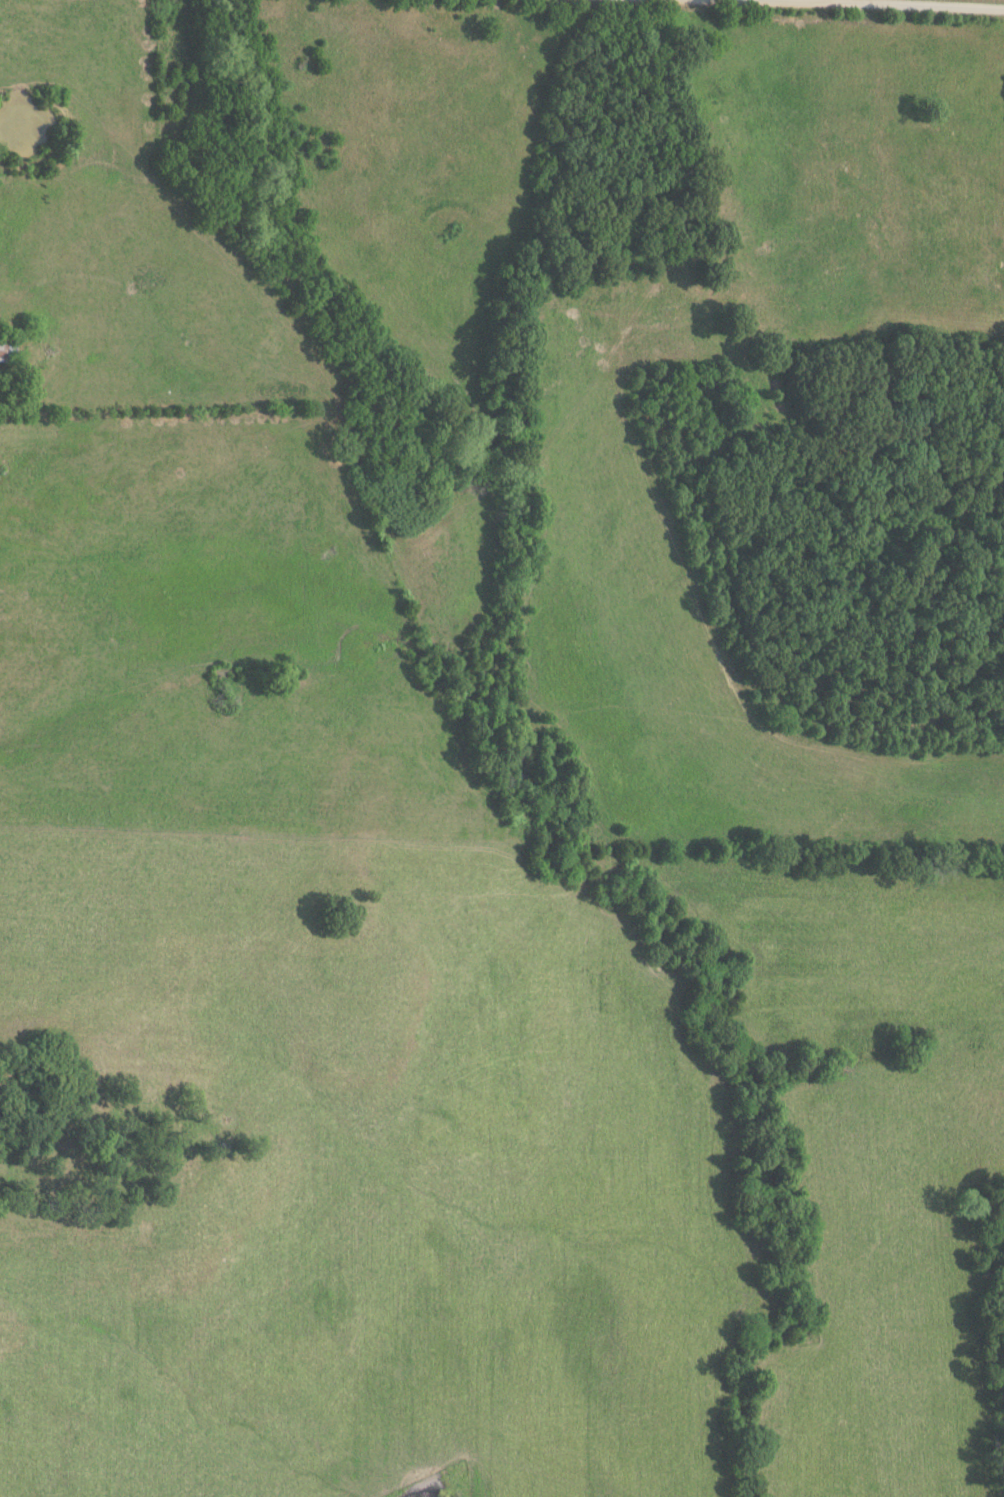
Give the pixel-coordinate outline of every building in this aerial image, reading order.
[(0,335),(0,363),(10,363),(12,336),(0,335)]
